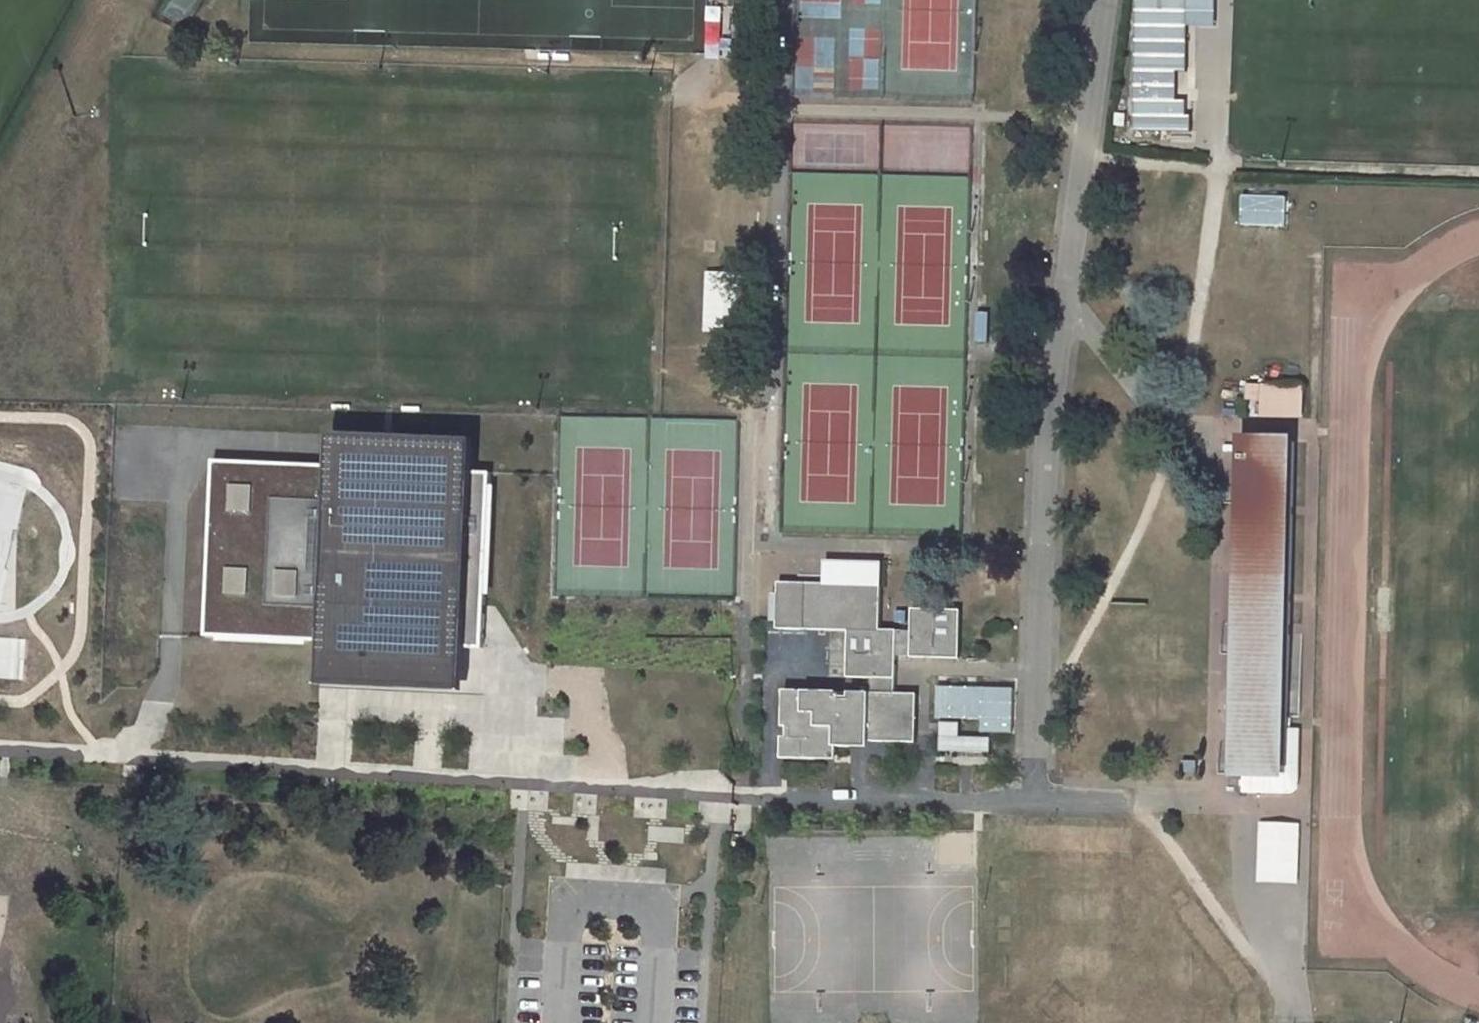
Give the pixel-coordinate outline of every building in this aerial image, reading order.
[(1134,131),(1190,133),(1191,116),(1186,116),(1186,101),(1176,101),(1176,72),(1186,72),(1187,27),(1187,0),(1136,0),(1134,131)] [(1215,0),(1187,0),(1187,27),(1215,27),(1215,0)] [(1243,226),(1288,226),(1288,195),(1243,195),(1243,226)] [(706,271),(705,333),(739,333),(740,272),(706,271)] [(1245,383),(1245,400),(1262,400),(1262,416),(1300,416),(1301,385),(1245,383)] [(211,465),(202,639),(321,645),(331,646),(328,691),(474,698),(477,652),(487,653),(490,607),(490,597),(496,476),(479,475),(480,448),(345,441),(343,472),(211,465)] [(1249,442),(1242,774),(1286,775),(1287,730),(1294,444),(1249,442)] [(782,738),(782,758),(837,759),(837,746),(850,746),(850,740),(915,741),(917,695),(894,693),(895,655),(957,656),(959,612),(913,610),(912,631),(879,629),(880,586),(858,586),(858,596),(849,596),(849,585),(779,584),(778,628),(822,629),(850,630),(849,677),(870,677),(869,694),(784,691),(783,726),(789,726),(789,738),(782,738)] [(849,585),(849,596),(858,596),(858,586),(849,585)] [(822,629),(821,676),(849,677),(850,630),(822,629)] [(982,733),(1016,733),(1016,686),(938,686),(938,719),(982,719),(982,733)] [(991,752),(992,737),(960,736),(960,722),(941,722),(940,751),(991,752)] [(1292,794),(1297,789),(1299,783),(1300,730),(1287,730),(1286,775),(1242,774),(1241,795),(1285,795),(1292,794)] [(1301,883),(1301,822),(1260,822),(1259,883),(1301,883)]
